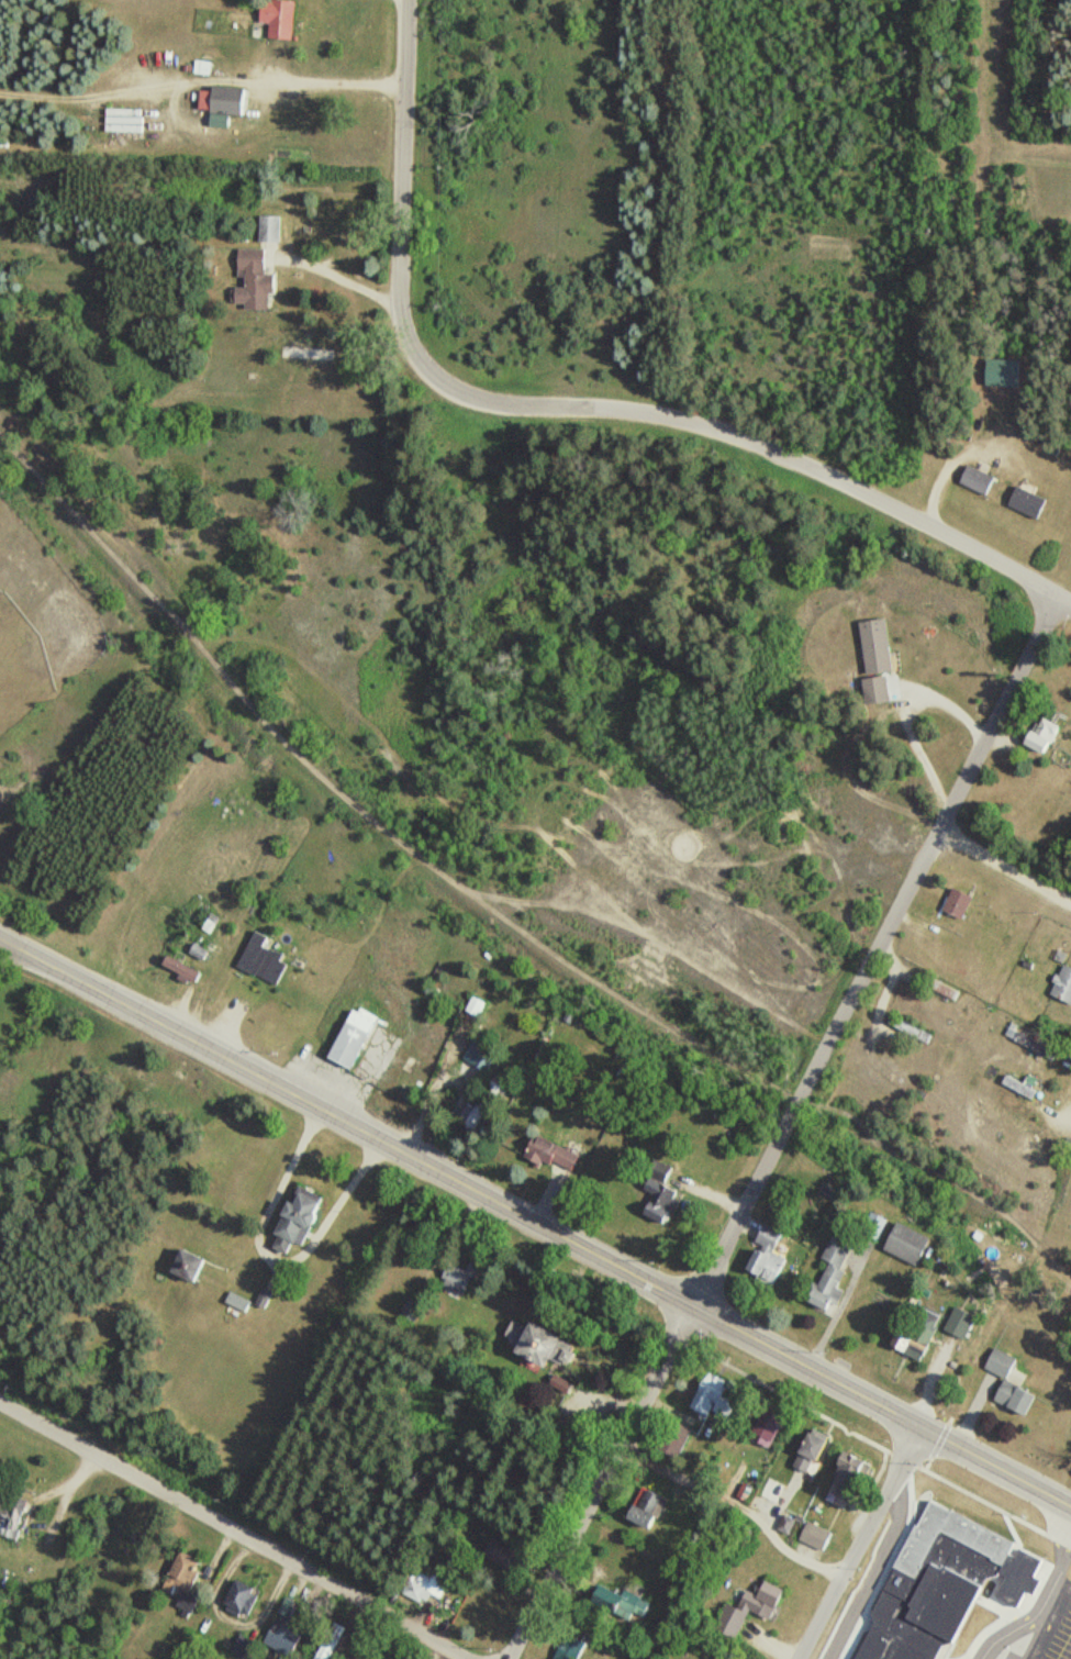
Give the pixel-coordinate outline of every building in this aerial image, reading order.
[(295,0),(286,0),(263,0),(262,23),(269,23),(269,38),(294,39),(295,0)] [(202,111),(245,114),(247,88),(214,86),(214,91),(203,91),(202,111)] [(146,132),(146,108),(107,108),(107,132),(146,132)] [(281,242),(281,216),(260,216),(260,242),(281,242)] [(272,309),(271,294),(278,293),(277,274),(267,275),(267,249),(240,249),(241,276),(247,276),(247,288),(233,288),(233,304),(247,304),(247,310),(272,309)] [(1020,359),(988,359),(988,385),(1020,385),(1020,359)] [(960,484),(987,495),(995,476),(967,465),(960,484)] [(1049,498),(1019,483),(1008,506),(1038,520),(1049,498)] [(893,673),(888,619),(862,622),(867,675),(893,673)] [(890,677),(865,677),(865,703),(890,703),(890,677)] [(1064,726),(1044,716),(1030,744),(1049,754),(1064,726)] [(965,920),(976,898),(956,888),(945,910),(965,920)] [(286,955),(267,946),(271,937),(256,931),(240,968),(280,985),(289,964),(283,961),(286,955)] [(205,974),(171,956),(165,968),(200,985),(205,974)] [(1065,964),(1051,994),(1070,1004),(1070,967),(1065,964)] [(931,988),(957,1002),(961,993),(935,980),(931,988)] [(354,1069),(380,1021),(358,1008),(332,1057),(354,1069)] [(931,1036),(894,1017),(890,1024),(928,1044),(931,1036)] [(1058,1050),(1020,1032),(1016,1040),(1055,1058),(1058,1050)] [(470,1101),(458,1120),(476,1132),(505,1087),(493,1079),(476,1105),(470,1101)] [(582,1155),(539,1135),(529,1155),(572,1176),(582,1155)] [(647,1215),(668,1223),(680,1191),(667,1186),(672,1174),(655,1167),(647,1190),(655,1193),(647,1215)] [(326,1199),(298,1189),(277,1247),(290,1251),(293,1243),(308,1248),(326,1199)] [(887,1250),(921,1267),(936,1239),(902,1222),(887,1250)] [(785,1230),(766,1223),(748,1272),(779,1284),(789,1258),(776,1253),(785,1230)] [(843,1270),(855,1244),(834,1235),(824,1258),(831,1261),(812,1302),(834,1312),(844,1290),(839,1288),(847,1271),(843,1270)] [(208,1258),(182,1250),(173,1274),(199,1283),(208,1258)] [(465,1269),(453,1260),(439,1281),(462,1298),(483,1268),(471,1260),(465,1269)] [(893,1348),(926,1360),(943,1314),(922,1307),(917,1320),(905,1315),(893,1348)] [(968,1339),(978,1317),(959,1308),(949,1330),(968,1339)] [(535,1325),(533,1329),(515,1321),(504,1345),(554,1367),(557,1360),(577,1369),(586,1347),(535,1325)] [(1019,1360),(997,1348),(987,1368),(1008,1380),(1019,1360)] [(694,1409),(711,1417),(713,1412),(731,1421),(739,1403),(725,1396),(731,1382),(711,1373),(694,1409)] [(1030,1417),(1040,1397),(1006,1380),(996,1401),(1030,1417)] [(787,1421),(772,1414),(758,1441),(773,1448),(787,1421)] [(815,1476),(832,1442),(812,1432),(795,1466),(815,1476)] [(833,1492),(857,1504),(876,1465),(852,1453),(833,1492)] [(949,1639),(961,1645),(988,1584),(949,1567),(953,1559),(1003,1580),(1021,1540),(926,1500),(857,1658),(940,1658),(949,1639)] [(24,1511),(0,1502),(0,1532),(14,1538),(24,1511)] [(791,1535),(798,1521),(787,1516),(780,1530),(791,1535)] [(837,1534),(811,1522),(802,1541),(828,1553),(837,1534)] [(205,1562),(183,1552),(167,1589),(183,1595),(178,1608),(193,1614),(199,1599),(191,1596),(205,1562)] [(440,1580),(417,1566),(403,1591),(426,1605),(440,1580)] [(262,1591),(238,1580),(224,1610),(248,1621),(262,1591)] [(596,1601),(638,1627),(650,1606),(609,1581),(596,1601)] [(788,1590),(768,1582),(763,1597),(749,1592),(742,1608),(729,1604),(718,1633),(740,1641),(751,1612),(776,1621),(788,1590)] [(290,1658),(291,1658),(305,1636),(278,1620),(264,1644),(290,1658)] [(336,1623),(316,1658),(331,1658),(347,1630),(336,1623)] [(591,1644),(569,1632),(554,1658),(583,1658),(591,1644)]
